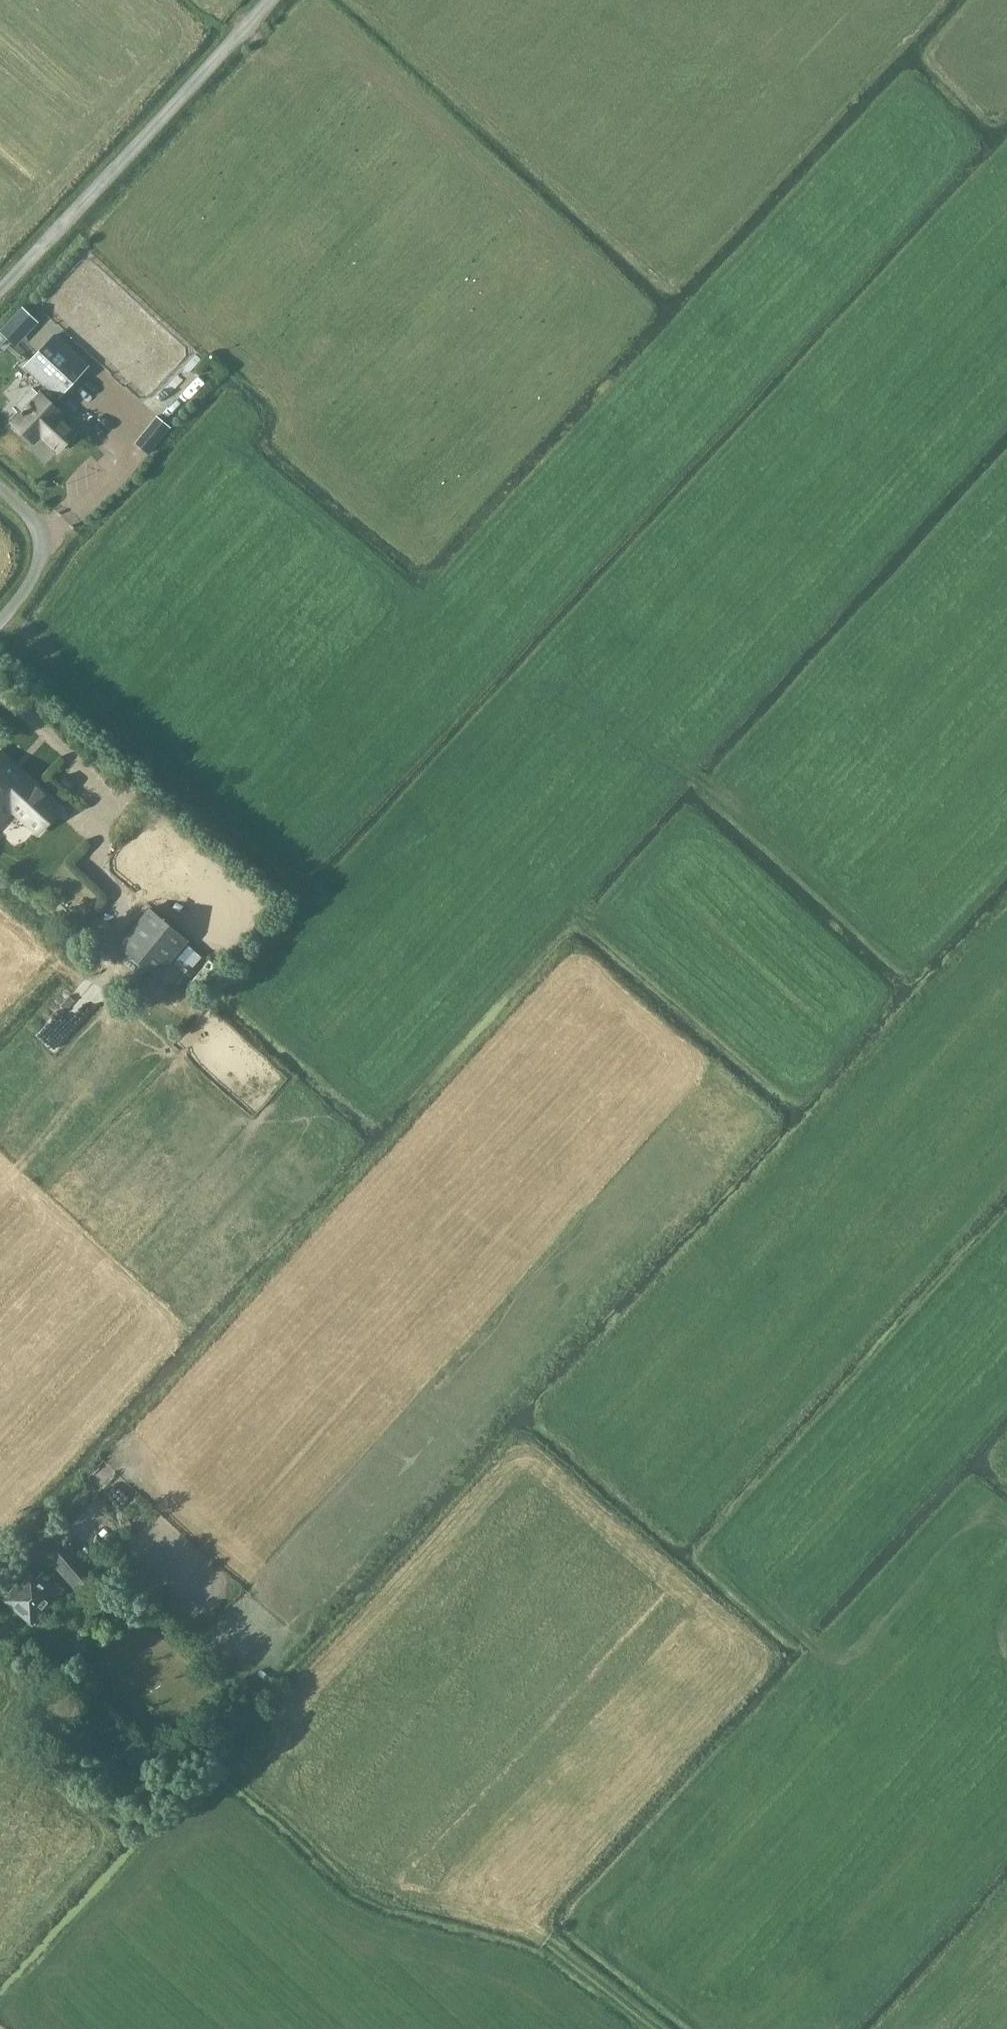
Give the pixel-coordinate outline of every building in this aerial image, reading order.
[(21,305),(0,326),(0,332),(14,345),(38,320),(21,305)] [(53,331),(23,366),(42,384),(38,388),(36,391),(9,420),(32,442),(39,435),(56,451),(76,430),(57,414),(61,409),(48,395),(51,391),(58,397),(88,364),(53,331)] [(155,415),(133,443),(147,455),(170,427),(155,415)] [(62,806),(0,751),(0,824),(11,812),(36,836),(62,806)] [(118,945),(155,977),(187,940),(149,907),(118,945)] [(49,1556),(84,1596),(98,1584),(63,1544),(49,1556)] [(26,1570),(1,1600),(32,1627),(59,1594),(63,1589),(58,1585),(50,1578),(42,1571),(38,1576),(36,1578),(26,1570)] [(122,1760),(140,1776),(157,1757),(143,1744),(141,1747),(125,1732),(113,1746),(125,1757),(122,1760)]
